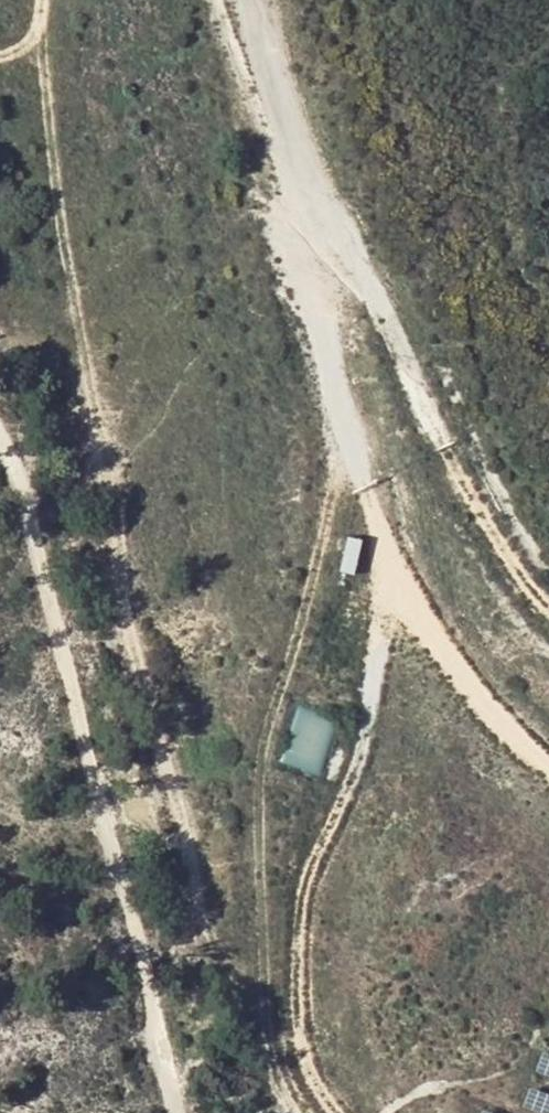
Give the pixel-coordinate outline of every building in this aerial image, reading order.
[(347,537),(339,573),(354,576),(362,541),(347,537)] [(302,703),(283,758),(322,771),(341,717),(302,703)]
